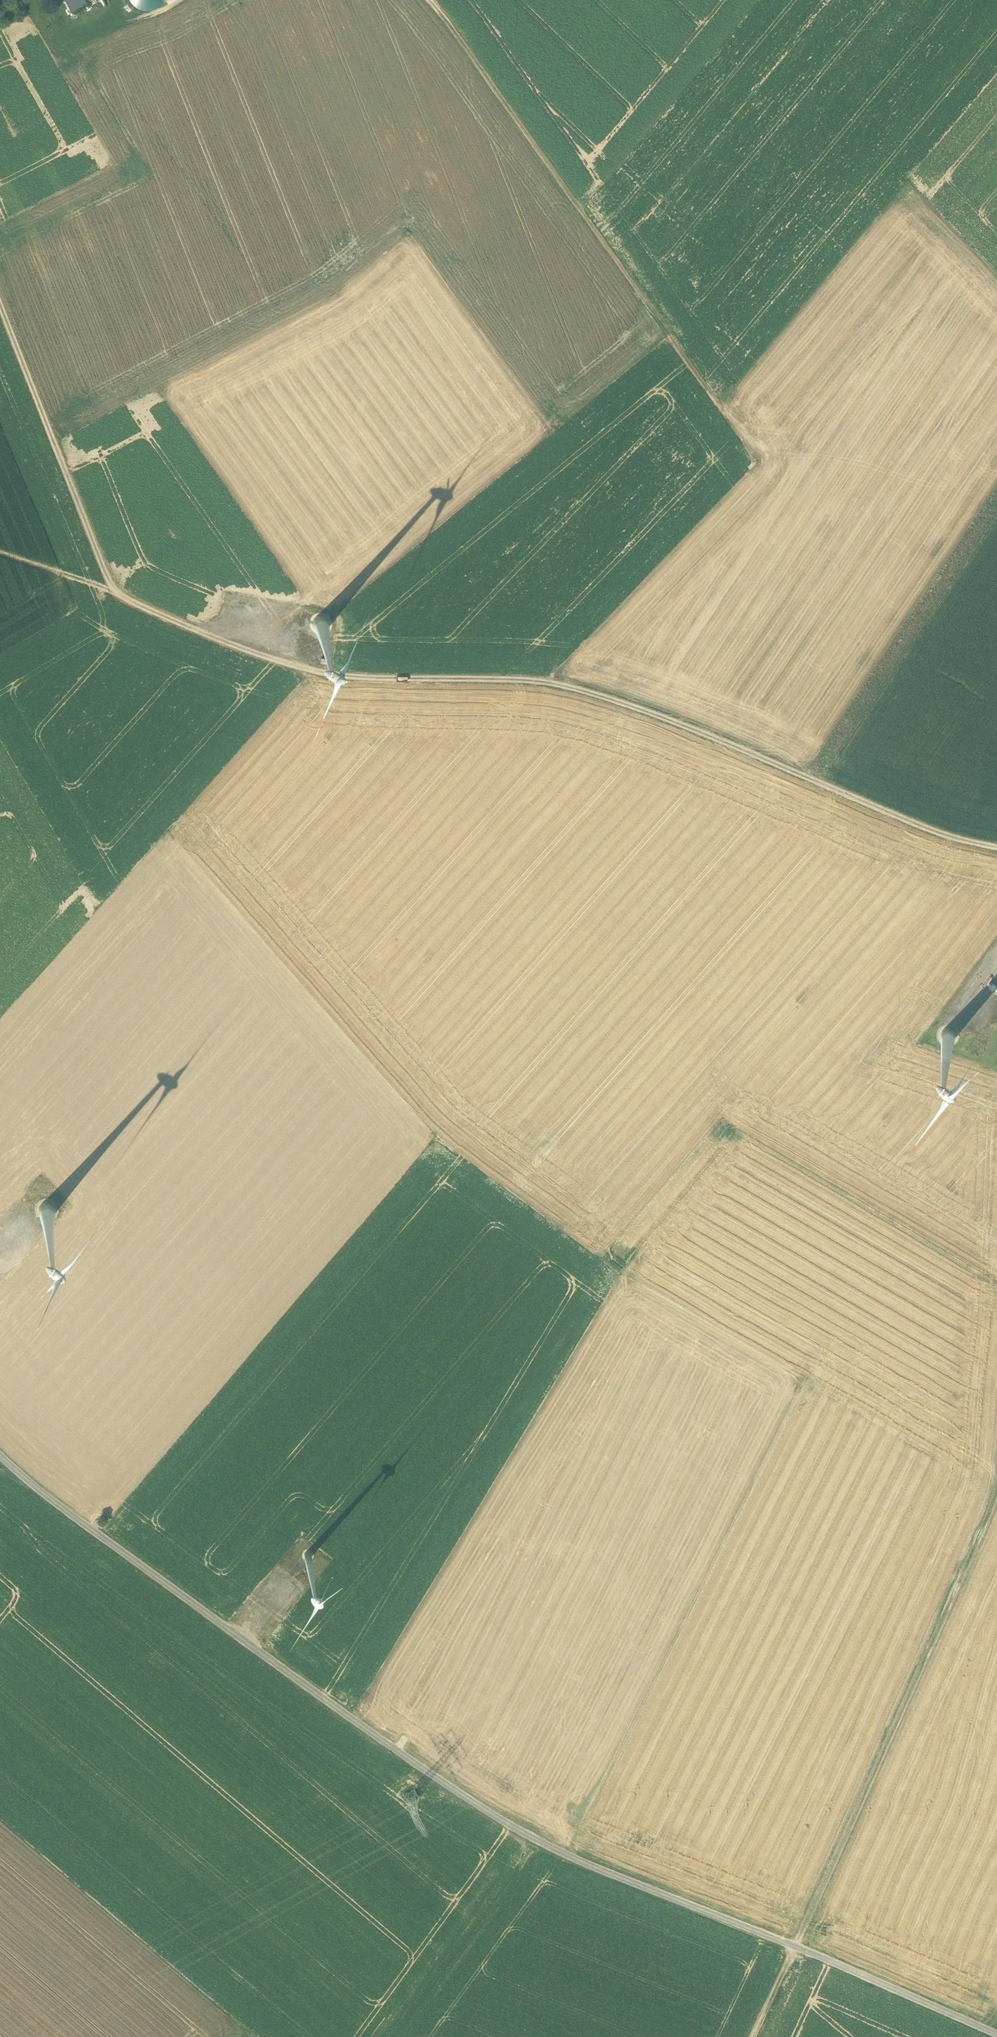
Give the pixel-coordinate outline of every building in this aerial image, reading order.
[(74,12),(88,3),(86,0),(85,0),(66,0),(74,12)]
